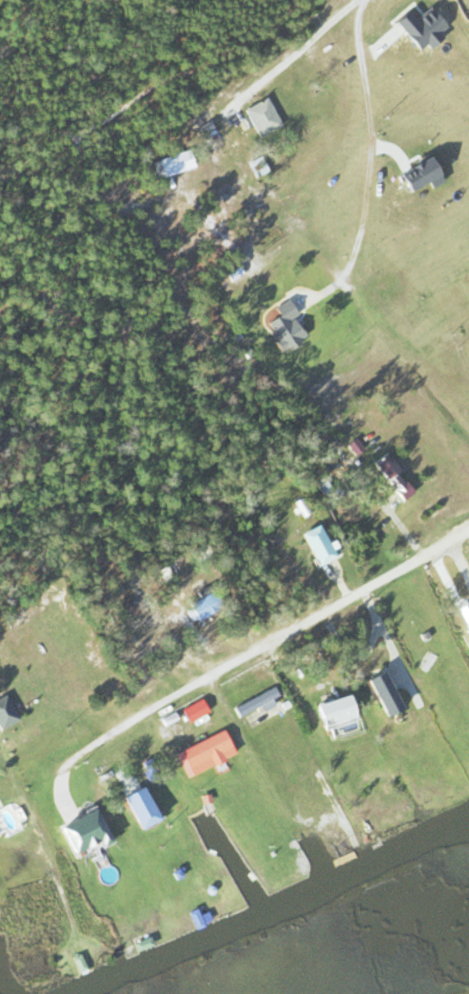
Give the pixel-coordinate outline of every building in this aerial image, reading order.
[(244,107),(256,136),(280,127),(267,97),(244,107)] [(160,176),(194,166),(189,150),(155,160),(160,176)] [(265,321),(280,351),(305,337),(286,299),(272,306),(277,315),(265,321)] [(413,491),(385,451),(371,461),(399,501),(413,491)] [(188,604),(196,618),(216,608),(208,593),(188,604)] [(466,601),(459,603),(468,635),(468,611),(466,601)] [(363,678),(380,715),(398,707),(381,670),(363,678)] [(236,708),(242,717),(276,694),(270,686),(236,708)] [(312,705),(322,730),(353,718),(344,693),(312,705)] [(233,754),(221,729),(177,751),(189,775),(233,754)] [(56,825),(69,856),(106,840),(92,809),(56,825)]
